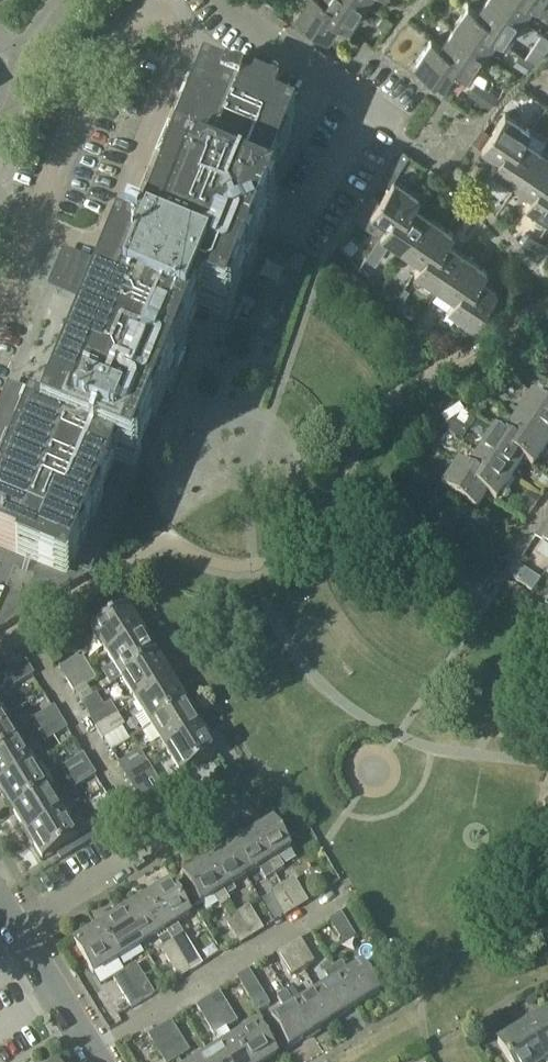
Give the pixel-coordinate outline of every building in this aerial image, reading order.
[(294,14),(326,37),(338,20),(338,19),(326,10),(331,4),(326,0),(304,0),(294,14)] [(331,4),(326,10),(338,19),(338,20),(346,26),(364,1),(363,0),(326,0),(331,4)] [(480,9),(480,10),(492,19),(487,26),(496,33),(496,34),(505,41),(522,17),(499,0),(487,0),(480,9)] [(522,17),(533,2),(534,1),(533,0),(499,0),(522,17)] [(480,10),(480,9),(472,3),(454,28),(485,50),(496,34),(496,33),(487,26),(492,19),(480,10)] [(389,21),(383,17),(378,24),(384,28),(389,21)] [(454,28),(444,43),(443,44),(455,53),(450,60),(460,68),(459,68),(467,74),(485,50),(454,28)] [(417,64),(436,78),(431,85),(444,95),(449,87),(450,88),(454,82),(461,72),(458,70),(459,68),(460,68),(450,60),(455,53),(443,44),(435,38),(417,64)] [(514,63),(524,70),(531,60),(522,53),(514,63)] [(89,577),(96,559),(112,521),(166,388),(183,349),(180,348),(193,316),(197,306),(211,312),(213,313),(211,317),(221,321),(222,320),(256,238),(258,233),(269,208),(258,203),(291,123),(270,114),(275,103),(206,75),(165,174),(167,175),(170,169),(172,170),(179,173),(158,226),(147,252),(144,250),(140,249),(136,247),(127,243),(123,252),(120,259),(115,270),(114,271),(109,284),(107,282),(96,308),(89,325),(80,322),(69,349),(77,353),(56,403),(49,400),(15,387),(0,423),(0,632),(89,577)] [(478,99),(480,101),(478,104),(489,111),(491,108),(498,97),(486,89),(478,99)] [(522,139),(523,140),(529,131),(502,113),(489,132),(480,146),(479,147),(497,159),(498,159),(506,147),(513,152),(522,139)] [(480,146),(489,132),(483,129),(474,142),(480,146)] [(498,159),(497,159),(491,169),(515,185),(538,150),(523,140),(522,139),(513,152),(506,147),(498,159)] [(530,195),(531,196),(539,183),(547,189),(547,157),(538,150),(515,185),(530,195)] [(378,202),(371,197),(362,210),(385,226),(386,227),(395,214),(403,219),(412,206),(413,206),(419,198),(393,180),(378,202)] [(530,195),(524,204),(547,220),(547,189),(539,183),(531,196),(530,195)] [(386,227),(385,226),(379,235),(403,251),(427,216),(413,206),(412,206),(403,219),(395,214),(386,227)] [(403,251),(418,262),(419,263),(427,250),(437,257),(446,244),(446,245),(454,234),(427,216),(403,251)] [(539,240),(530,253),(541,260),(547,249),(547,246),(539,240)] [(419,263),(418,262),(412,271),(438,289),(461,255),(446,245),(446,244),(437,257),(427,250),(419,263)] [(288,270),(301,275),(307,261),(294,255),(288,270)] [(438,289),(453,300),(454,300),(463,288),(471,294),(480,281),(480,282),(485,272),(461,255),(438,289)] [(78,272),(81,273),(82,271),(66,264),(58,284),(71,289),(72,286),(78,272)] [(78,272),(72,286),(88,293),(94,279),(81,273),(78,272)] [(454,300),(453,300),(446,309),(471,327),(495,292),(480,282),(480,281),(471,294),(463,288),(454,300)] [(406,288),(400,297),(404,299),(410,290),(406,288)] [(416,339),(419,341),(424,344),(430,335),(422,330),(417,338),(416,339)] [(539,404),(547,410),(547,390),(539,403),(539,404)] [(513,421),(547,444),(547,420),(547,419),(547,417),(547,410),(539,404),(539,403),(529,397),(513,421)] [(443,427),(442,427),(454,435),(462,441),(471,427),(478,418),(474,415),(467,411),(457,418),(443,427)] [(502,421),(495,431),(503,436),(502,437),(514,445),(509,451),(522,460),(521,461),(532,468),(547,444),(513,421),(509,427),(502,421)] [(494,430),(478,454),(511,476),(521,461),(522,460),(509,451),(514,445),(502,437),(503,436),(495,431),(494,430)] [(466,471),(477,479),(472,486),(485,494),(494,500),(511,476),(478,454),(466,471)] [(456,463),(438,489),(473,512),(484,495),(484,494),(485,494),(472,486),(477,479),(466,471),(456,463)] [(529,491),(522,502),(533,510),(540,499),(529,491)] [(105,656),(141,633),(126,608),(89,631),(105,656)] [(141,633),(105,656),(120,680),(156,657),(141,633)] [(63,682),(85,668),(78,656),(55,670),(63,682)] [(156,657),(120,680),(135,705),(172,682),(156,657)] [(0,678),(0,679),(8,691),(31,676),(23,663),(0,678)] [(94,681),(85,668),(63,682),(71,695),(94,681)] [(186,705),(172,682),(135,705),(149,728),(186,705)] [(93,731),(116,716),(108,703),(85,718),(93,731)] [(186,705),(149,728),(164,751),(201,728),(186,705)] [(35,733),(57,719),(50,708),(28,722),(35,733)] [(116,716),(93,731),(100,742),(123,727),(116,716)] [(64,730),(57,719),(35,733),(42,744),(64,730)] [(0,721),(0,755),(17,744),(2,720),(0,721)] [(201,728),(164,751),(179,776),(216,753),(201,728)] [(0,755),(0,789),(32,769),(17,744),(0,755)] [(123,777),(146,762),(138,750),(115,765),(123,777)] [(65,781),(88,767),(81,756),(58,770),(65,781)] [(153,774),(146,762),(123,777),(130,788),(153,774)] [(94,777),(88,767),(65,781),(72,791),(94,777)] [(32,769),(0,789),(0,798),(11,815),(47,792),(32,769)] [(61,815),(47,792),(11,815),(25,838),(61,815)] [(92,823),(100,835),(122,821),(114,808),(92,823)] [(77,840),(61,815),(25,838),(41,863),(77,840)] [(272,820),(249,834),(274,875),(285,869),(277,856),(289,848),(272,820)] [(249,834),(227,848),(244,876),(258,867),(266,880),(274,875),(249,834)] [(227,848),(205,862),(230,903),(231,902),(227,897),(236,891),(231,884),(244,876),(227,848)] [(230,903),(205,862),(181,876),(199,904),(214,895),(221,908),(230,903)] [(280,884),(296,910),(306,903),(291,878),(280,884)] [(179,952),(190,971),(201,964),(176,924),(189,915),(169,883),(145,898),(165,931),(171,939),(172,941),(176,948),(179,952)] [(296,910),(280,884),(268,892),(283,917),(296,910)] [(145,898),(122,913),(141,946),(157,936),(162,944),(171,939),(165,931),(145,898)] [(248,905),(236,913),(251,937),(263,930),(248,905)] [(122,913),(97,929),(117,961),(141,946),(122,913)] [(251,937),(236,913),(223,921),(238,945),(251,937)] [(340,914),(329,920),(330,921),(330,922),(344,944),(355,937),(341,913),(340,914)] [(117,961),(97,929),(72,944),(75,948),(82,959),(92,976),(117,961)] [(299,938),(288,945),(302,969),(314,961),(301,941),(300,940),(299,938)] [(172,941),(160,949),(179,978),(190,971),(179,952),(176,948),(172,941)] [(288,945),(276,953),(278,955),(291,976),(302,969),(288,945)] [(73,965),(82,959),(75,948),(66,953),(73,965)] [(342,963),(334,968),(358,1006),(379,993),(361,965),(349,973),(342,963)] [(135,965),(124,972),(142,1002),(154,994),(135,965)] [(331,984),(317,992),(334,1021),(355,1008),(358,1006),(334,968),(325,974),(331,984)] [(247,971),(237,978),(251,1001),(261,995),(264,993),(250,972),(249,970),(247,971)] [(142,1002),(124,972),(111,980),(130,1009),(142,1002)] [(293,988),(286,992),(312,1034),(333,1021),(334,1021),(317,992),(316,993),(302,1002),(293,988)] [(219,992),(208,999),(226,1029),(238,1022),(219,992)] [(286,1012),(272,1020),(289,1049),(311,1035),(312,1034),(286,992),(277,998),(286,1012)] [(208,999),(197,1006),(214,1037),(216,1036),(226,1029),(208,999)] [(522,1028),(543,1061),(546,1061),(547,1061),(547,1018),(545,1014),(522,1028)] [(171,1021),(160,1028),(178,1058),(190,1051),(172,1022),(171,1021)] [(233,1039),(247,1061),(267,1061),(276,1056),(257,1025),(233,1039)] [(148,1035),(165,1061),(173,1061),(178,1058),(160,1028),(148,1035)] [(522,1028),(496,1044),(507,1061),(543,1061),(522,1028)] [(209,1054),(214,1061),(247,1061),(233,1039),(226,1029),(216,1036),(222,1046),(209,1054)]
